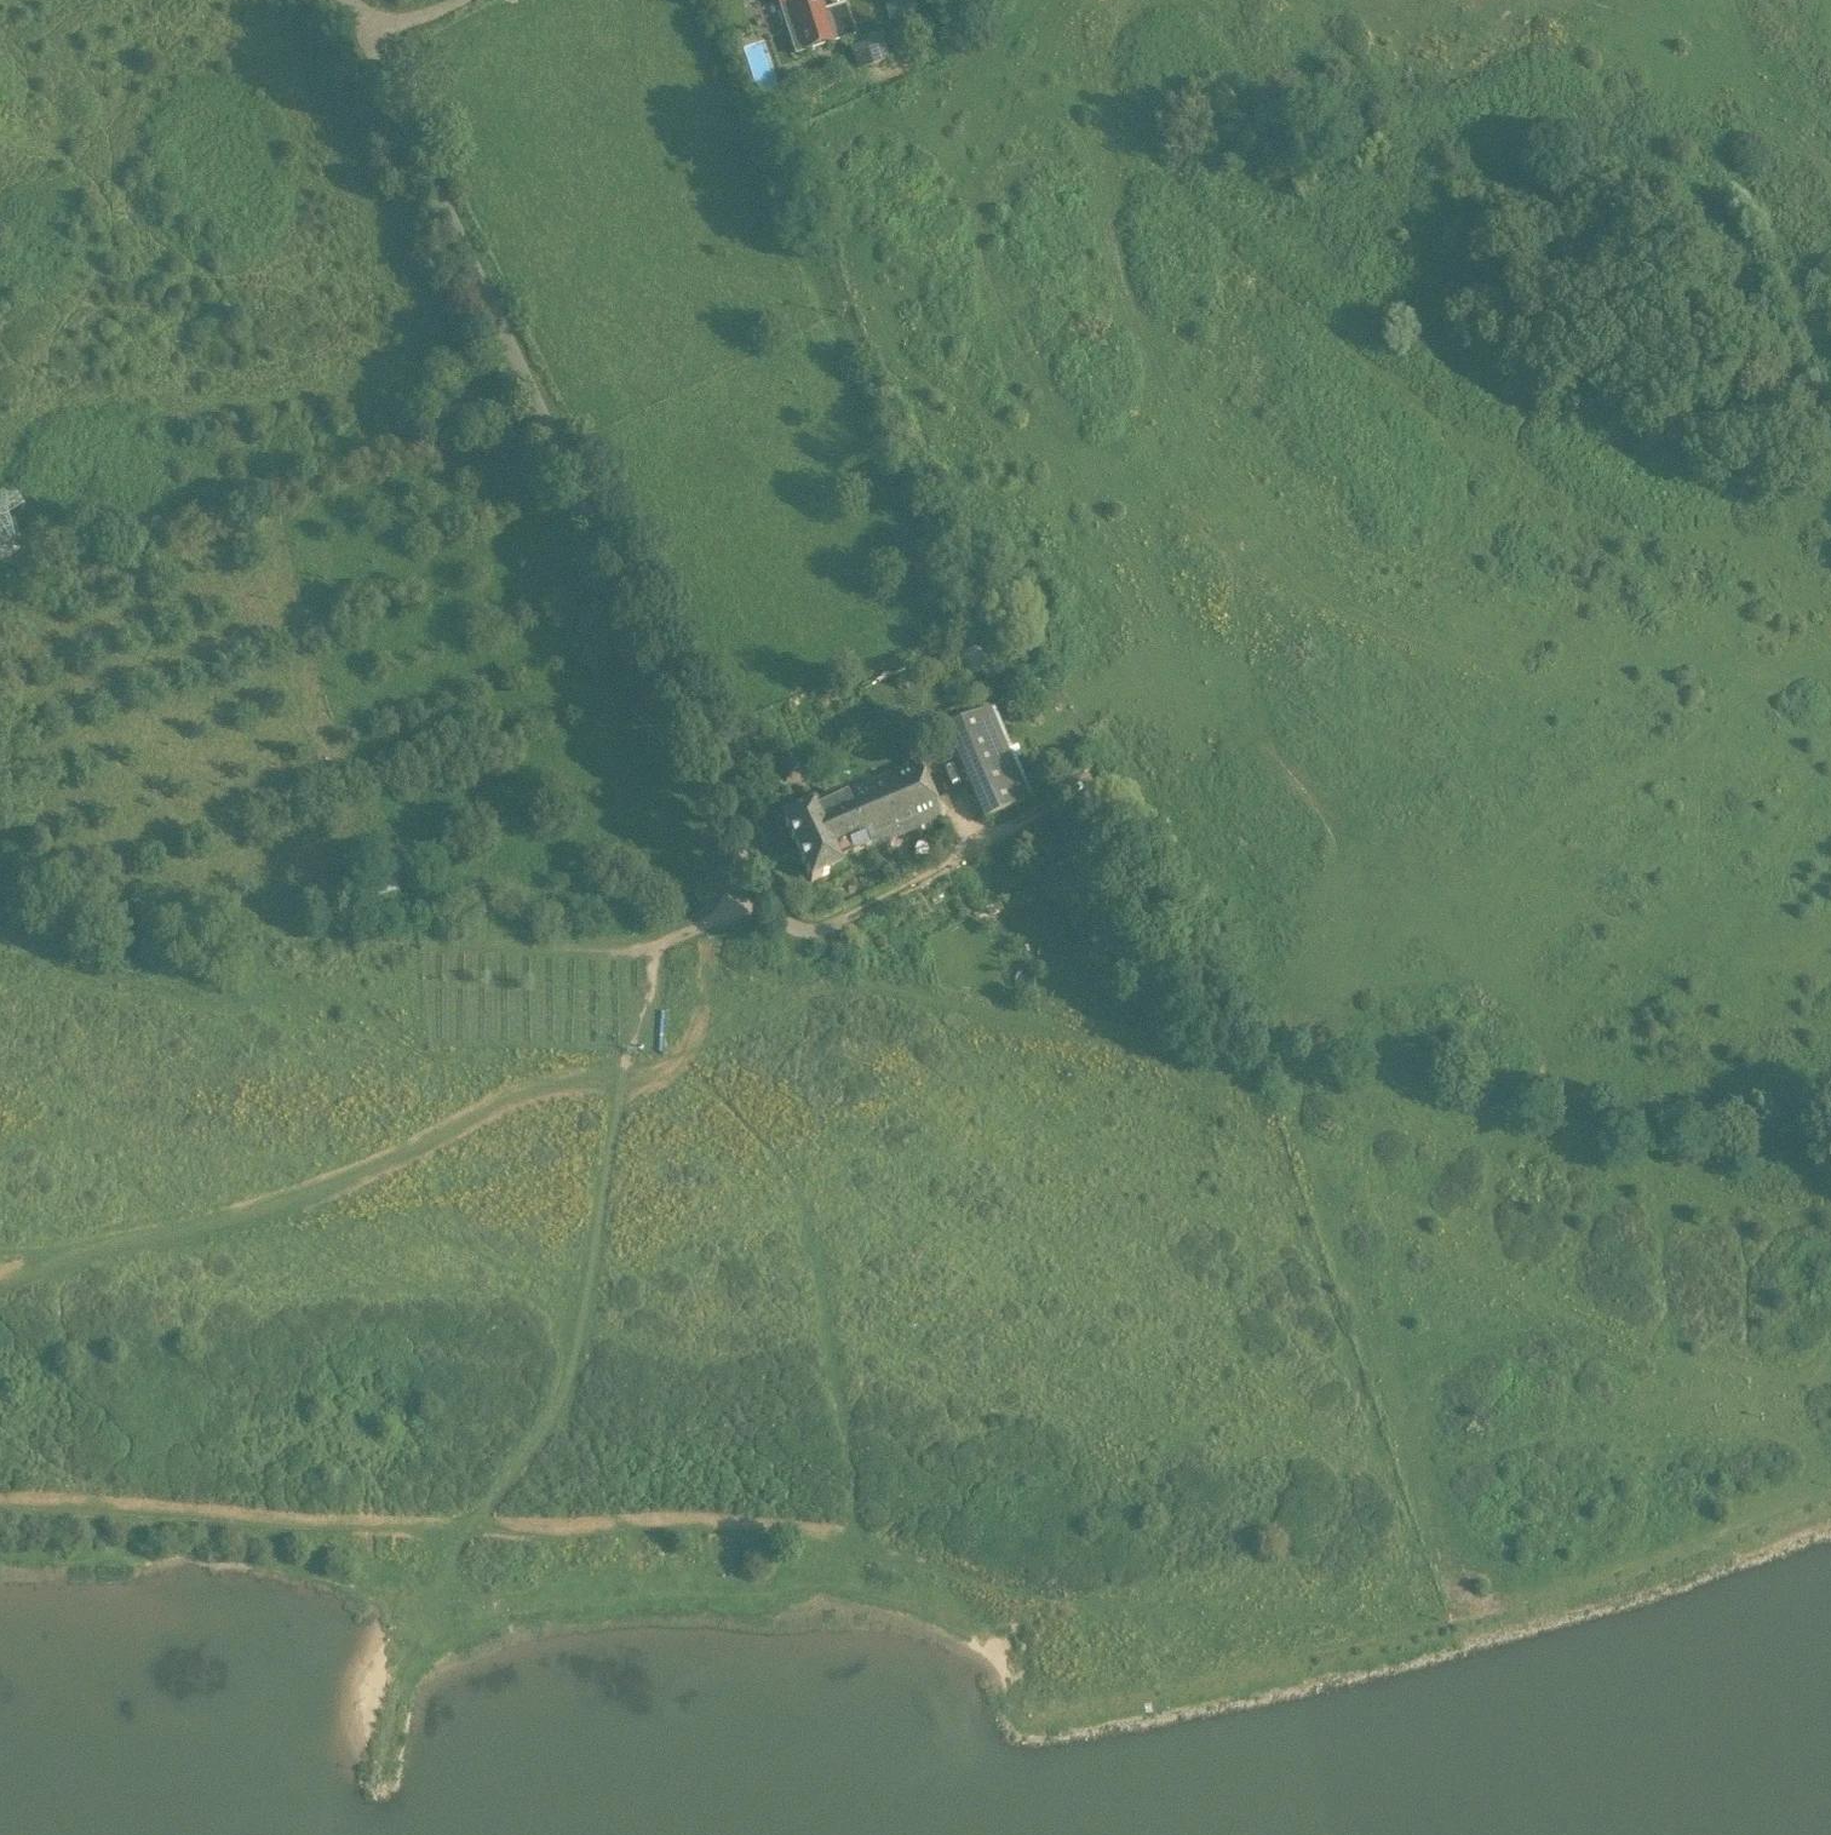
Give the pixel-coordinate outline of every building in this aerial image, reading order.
[(796,55),(834,43),(823,11),(819,0),(778,0),(796,55)] [(881,47),(854,56),(860,69),(886,59),(881,47)] [(21,552),(12,521),(0,524),(0,558),(21,552)] [(998,705),(942,724),(974,818),(1030,799),(998,705)] [(837,864),(850,858),(939,818),(915,765),(813,811),(812,808),(783,821),(810,882),(839,869),(837,864)]
